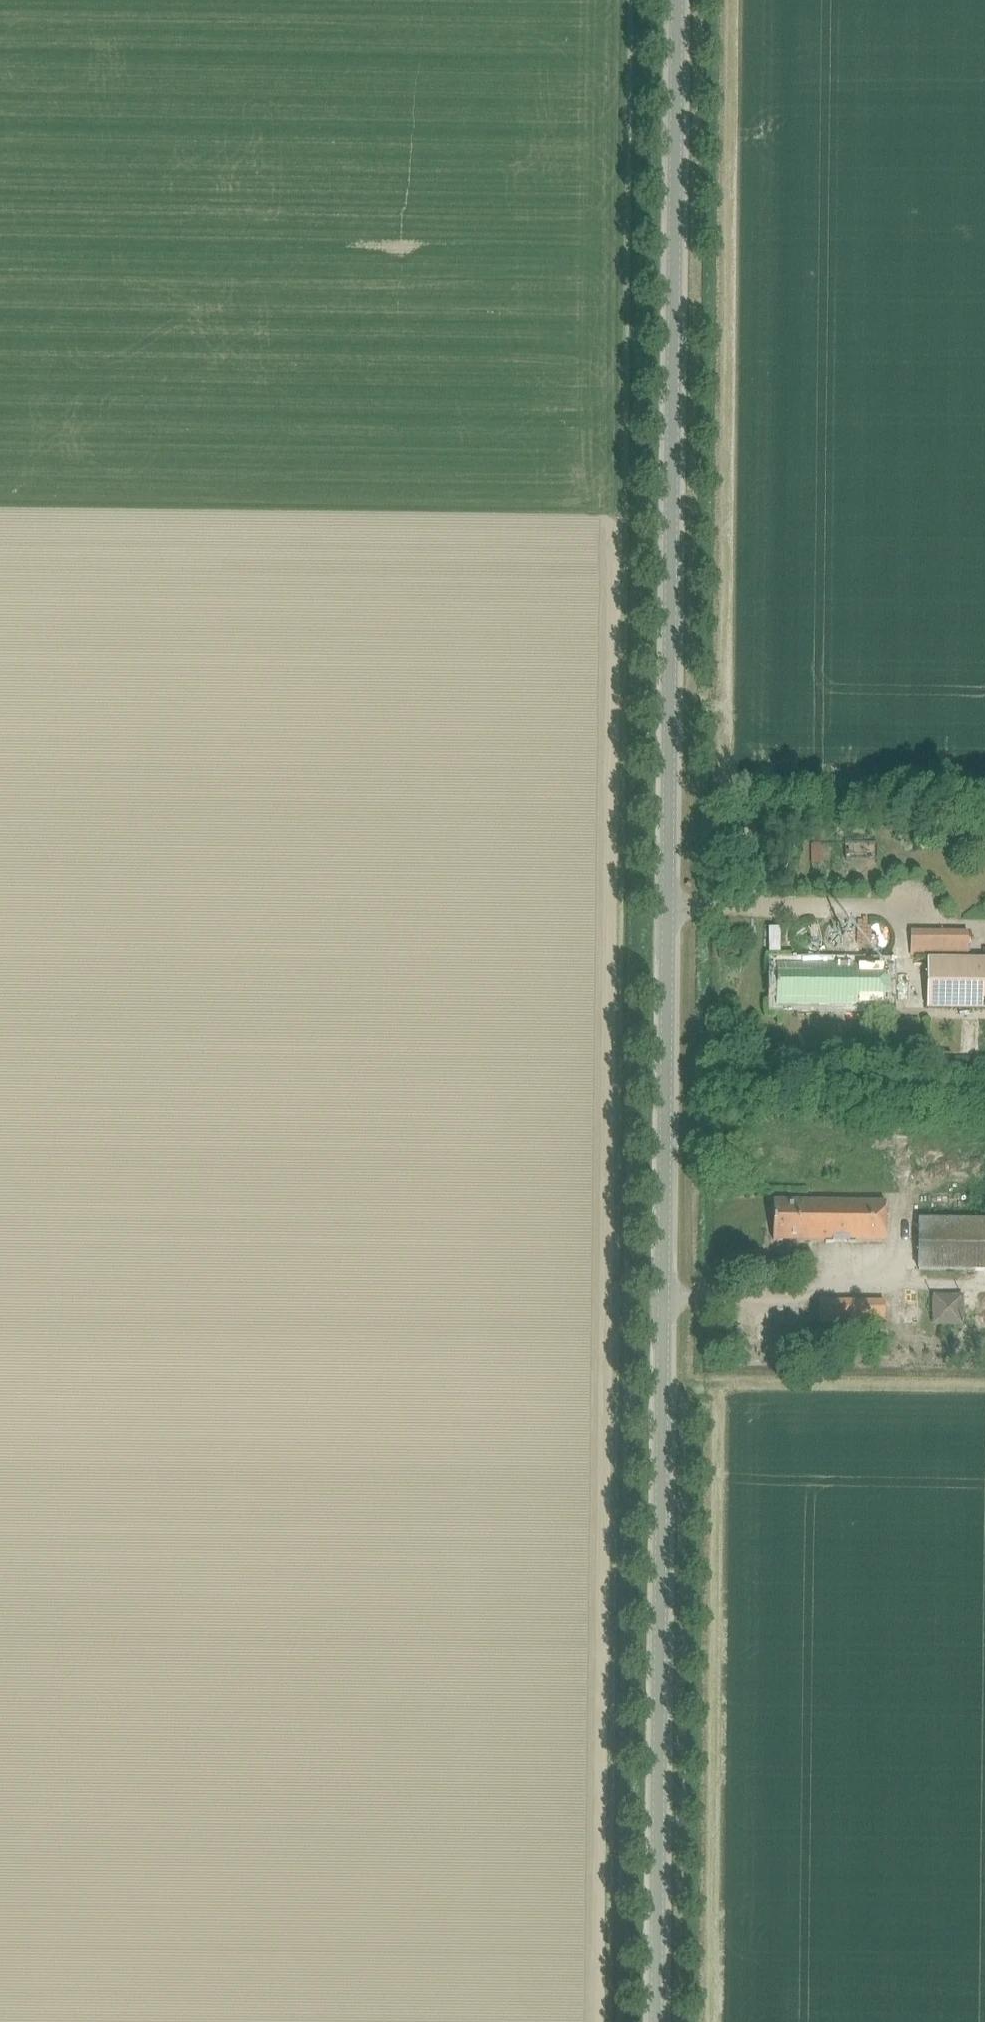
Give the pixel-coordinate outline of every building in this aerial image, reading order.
[(969,955),(969,932),(927,932),(927,955),(969,955)] [(927,959),(927,1010),(984,1010),(984,959),(927,959)] [(887,1007),(888,967),(776,966),(775,1006),(887,1007)] [(933,1050),(935,1064),(951,1062),(949,1048),(933,1050)] [(885,1242),(885,1202),(774,1201),(773,1241),(885,1242)] [(918,1219),(917,1271),(984,1272),(984,1220),(918,1219)] [(963,1326),(963,1297),(963,1295),(933,1295),(932,1325),(963,1326)] [(885,1325),(885,1301),(819,1301),(819,1324),(885,1325)]
